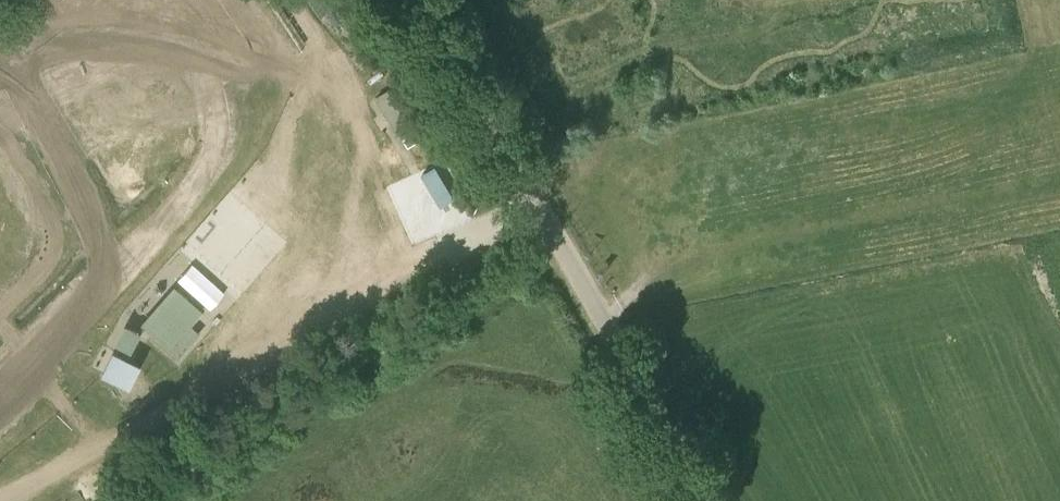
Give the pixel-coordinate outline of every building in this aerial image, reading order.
[(388,89),(375,97),(399,136),(412,128),(388,89)] [(409,146),(418,140),(413,132),(404,138),(409,146)] [(440,171),(428,177),(443,205),(454,200),(440,171)] [(174,278),(206,310),(222,294),(191,262),(174,278)] [(179,358),(200,333),(190,325),(203,311),(174,285),(140,323),(179,358)] [(129,350),(139,331),(124,323),(114,341),(129,350)] [(128,387),(139,363),(110,349),(99,373),(128,387)]
